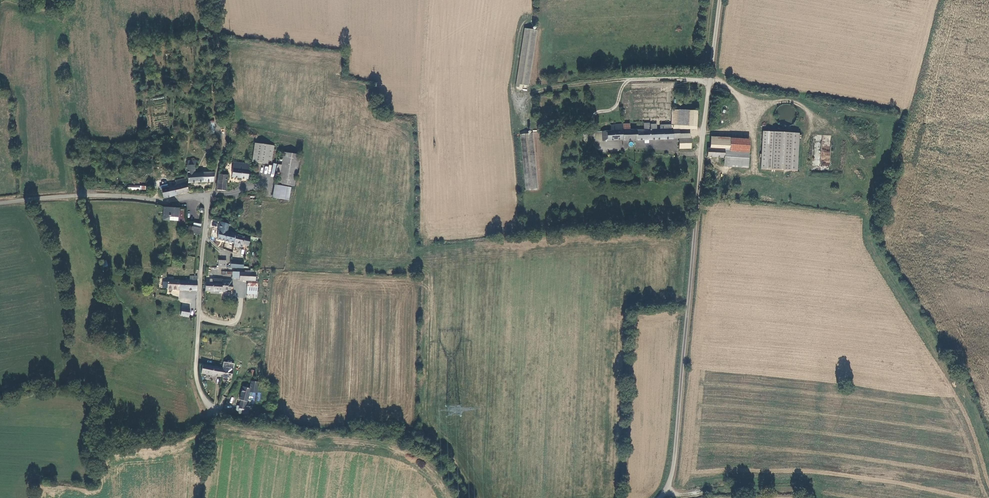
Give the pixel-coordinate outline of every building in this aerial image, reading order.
[(524,26),(523,31),(529,31),(530,45),(530,55),(531,59),(536,28),(524,26)] [(527,84),(531,59),(530,55),(530,45),(529,31),(523,31),(515,85),(518,86),(518,83),(527,84)] [(687,121),(687,107),(669,107),(670,122),(670,126),(677,126),(677,122),(687,121)] [(695,107),(687,107),(687,121),(696,121),(695,107)] [(214,121),(206,121),(206,134),(214,134),(214,121)] [(601,139),(622,138),(622,127),(622,123),(605,125),(605,129),(600,130),(601,139)] [(677,135),(677,126),(670,126),(662,126),(622,127),(622,138),(672,136),(671,135),(677,135)] [(536,187),(530,132),(519,133),(525,188),(536,187)] [(773,132),(762,132),(760,169),(772,170),(773,132)] [(798,133),(773,132),(772,170),(797,170),(798,133)] [(690,146),(689,136),(678,137),(679,147),(690,146)] [(730,149),(731,138),(711,138),(711,148),(725,149),(730,149)] [(749,139),(731,138),(730,149),(730,159),(725,158),(724,164),(748,165),(749,139)] [(254,162),(269,164),(270,160),(274,161),(276,145),(257,143),(254,162)] [(711,148),(708,148),(707,158),(725,158),(725,149),(711,148)] [(296,186),(301,154),(286,152),(284,165),(280,164),(279,171),(283,171),(281,183),(296,186)] [(821,158),(821,162),(823,162),(823,167),(829,167),(829,158),(821,158)] [(190,181),(198,181),(197,172),(198,160),(190,160),(190,181)] [(250,178),(251,164),(245,163),(245,162),(235,161),(233,177),(250,178)] [(198,181),(215,181),(217,172),(209,172),(209,169),(203,169),(203,172),(197,172),(198,181)] [(229,174),(222,173),(219,190),(228,191),(229,174)] [(165,197),(189,191),(189,189),(186,177),(176,180),(177,185),(169,187),(167,185),(160,187),(161,189),(162,189),(165,197)] [(277,185),(275,196),(290,199),(292,187),(277,185)] [(181,208),(172,207),(172,220),(181,220),(181,208)] [(223,224),(220,239),(228,241),(229,231),(231,226),(223,224)] [(228,241),(237,243),(239,235),(239,233),(229,231),(228,241)] [(247,236),(239,235),(237,243),(236,246),(242,247),(243,244),(245,245),(247,236)] [(243,279),(250,280),(251,272),(257,272),(258,270),(253,270),(247,270),(247,271),(235,271),(235,272),(241,273),(240,278),(242,278),(243,279)] [(181,289),(199,290),(199,278),(199,276),(192,276),(191,281),(181,281),(181,289)] [(207,282),(207,291),(224,292),(224,281),(224,279),(216,278),(216,283),(207,282)] [(169,289),(181,289),(181,281),(181,280),(170,280),(169,289)] [(257,280),(250,280),(249,297),(259,297),(259,281),(257,280)] [(181,316),(190,317),(190,309),(181,308),(181,316)] [(203,374),(233,378),(234,368),(232,368),(227,367),(227,368),(204,365),(203,374)] [(241,399),(248,401),(252,388),(245,386),(241,399)]
